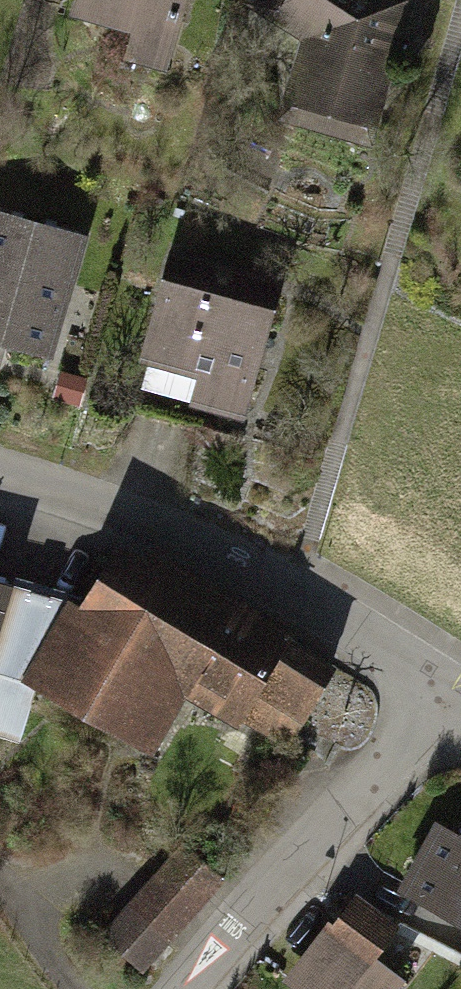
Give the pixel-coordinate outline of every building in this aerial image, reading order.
[(58,9),(126,28),(117,60),(166,73),(187,0),(60,0),(58,9)] [(274,91),(281,93),(274,114),(349,138),(355,118),(371,123),(409,0),(270,0),(254,23),(288,49),(274,91)] [(39,358),(80,234),(0,208),(0,345),(39,358)] [(157,245),(125,356),(186,374),(179,400),(237,417),(277,280),(157,245)] [(24,686),(143,754),(179,692),(287,754),(336,669),(281,638),(288,625),(141,542),(135,552),(102,533),(66,597),(54,592),(7,676),(24,686)] [(54,592),(0,576),(0,729),(10,732),(24,686),(7,676),(54,592)] [(421,893),(460,915),(460,828),(459,827),(454,836),(434,824),(414,859),(434,870),(421,893)] [(98,936),(139,974),(221,887),(179,849),(98,936)] [(290,980),(302,988),(389,988),(398,977),(369,955),(389,929),(351,900),(290,980)]
